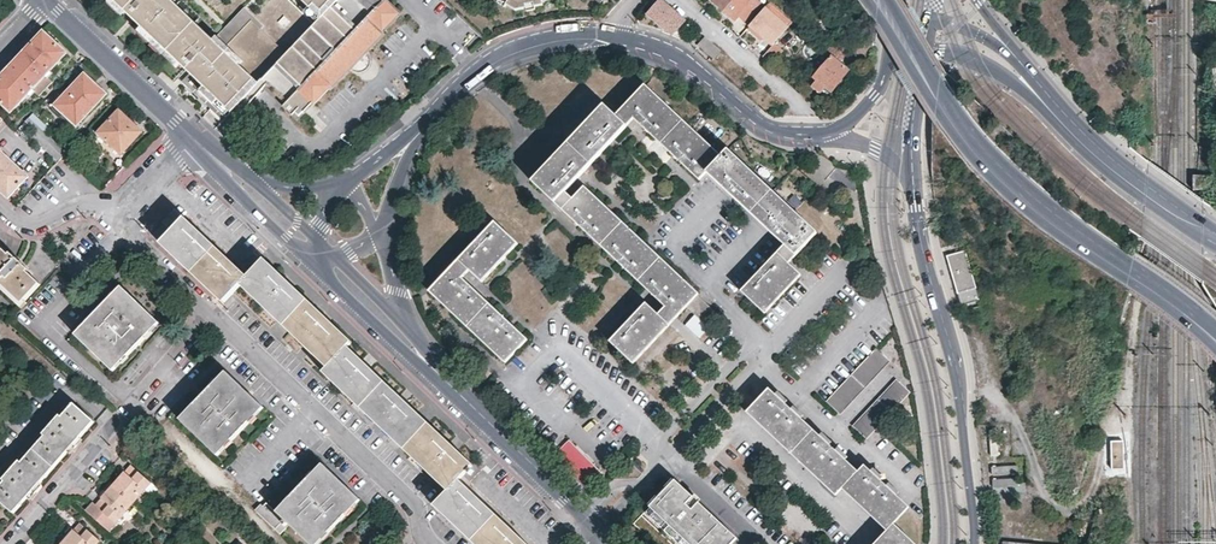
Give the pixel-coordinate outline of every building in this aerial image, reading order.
[(177,0),(120,0),(135,14),(138,11),(140,12),(142,14),(145,17),(142,21),(145,24),(183,61),(189,67),(193,70),(197,74),(193,78),(228,112),(260,79),(289,49),(253,15),(224,45),(177,0)] [(385,31),(384,30),(399,13),(386,0),(384,0),(383,0),(336,0),(323,14),(319,18),(289,49),(260,79),(286,104),(283,107),(292,115),(294,112),(299,117),(312,102),(313,103),(329,87),(330,88),(350,68),(352,69),(352,70),(355,71),(358,71),(360,70),(362,70),(363,69),(365,67),(367,65),(368,62),(369,60),(369,58),(368,56),(368,55),(367,53),(366,51),(385,31)] [(311,2),(323,14),(336,0),(309,0),(311,2)] [(512,12),(541,6),(540,0),(495,0),(512,12)] [(661,0),(660,0),(649,13),(673,34),(685,21),(678,15),(661,0)] [(757,0),(714,0),(736,19),(739,15),(746,22),(762,5),(757,0)] [(819,0),(815,0),(812,2),(818,11),(824,7),(819,0)] [(323,14),(311,2),(307,6),(319,18),(323,14)] [(772,45),(773,44),(791,23),(768,4),(750,25),(772,45)] [(183,61),(145,24),(141,29),(179,65),(183,61)] [(42,32),(14,62),(0,77),(0,102),(11,112),(32,90),(37,95),(51,81),(45,75),(65,53),(42,32)] [(710,43),(704,38),(696,47),(702,52),(713,61),(720,53),(712,45),(710,43)] [(836,60),(846,49),(838,42),(828,54),(831,56),(814,75),(818,79),(812,85),(821,93),(826,86),(832,92),(850,71),(841,63),(836,60)] [(772,45),(763,56),(771,63),(782,51),(773,44),(772,45)] [(850,53),(846,49),(836,60),(841,63),(850,53)] [(105,94),(83,74),(51,108),(73,128),(105,94)] [(604,104),(532,181),(665,306),(658,314),(645,302),(610,341),(633,363),(686,306),(710,328),(721,316),(698,294),(699,293),(584,186),(573,197),(565,190),(634,118),(699,179),(706,171),(784,245),(741,291),(765,313),(801,274),(789,263),(817,233),(727,149),(722,155),(644,83),(615,114),(604,104)] [(827,98),(832,92),(826,86),(821,93),(827,98)] [(140,130),(119,109),(98,132),(120,152),(140,130)] [(58,160),(62,156),(36,132),(33,136),(58,160)] [(7,198),(27,176),(0,150),(0,191),(7,198)] [(112,192),(130,175),(124,168),(105,185),(112,192)] [(180,217),(174,210),(163,222),(169,229),(180,217)] [(184,218),(161,243),(223,302),(240,284),(328,367),(323,372),(449,490),(434,506),(475,543),(529,543),(513,529),(476,495),(459,480),(467,471),(471,475),(475,471),(471,467),(473,465),(449,442),(403,399),(363,361),(348,347),(353,341),(325,316),(285,278),(264,259),(246,277),(224,256),(196,229),(184,218)] [(494,220),(429,290),(506,362),(528,339),(463,278),(470,271),(482,282),(518,243),(494,220)] [(23,303),(41,284),(25,269),(28,266),(13,252),(10,254),(0,245),(0,282),(23,303)] [(946,255),(964,306),(983,300),(965,250),(946,255)] [(140,303),(122,286),(76,333),(115,369),(160,322),(140,303)] [(876,348),(826,402),(840,414),(890,360),(876,348)] [(262,407),(225,371),(201,396),(179,419),(217,455),(262,407)] [(898,380),(854,427),(867,439),(911,392),(898,380)] [(769,388),(746,412),(835,495),(842,488),(886,530),(873,543),(916,543),(894,523),(908,506),(864,464),(858,471),(769,388)] [(14,512),(31,492),(78,439),(94,420),(74,402),(64,415),(61,412),(45,432),(47,433),(23,461),(21,459),(3,478),(5,480),(0,486),(0,499),(14,512)] [(989,430),(991,456),(999,456),(997,430),(989,430)] [(603,474),(566,440),(548,460),(583,495),(603,474)] [(1123,440),(1111,440),(1112,469),(1124,469),(1123,440)] [(109,480),(132,499),(149,479),(130,462),(124,469),(121,467),(109,480)] [(322,463),(292,493),(275,511),(266,502),(256,512),(280,534),(285,528),(284,526),(287,522),(310,543),(316,543),(360,499),(322,463)] [(1017,466),(992,468),(992,475),(1017,473),(1018,473),(1017,466)] [(1018,478),(993,481),(994,488),(1018,486),(1018,478)] [(132,499),(109,480),(98,493),(101,495),(94,502),(91,499),(84,507),(107,527),(114,520),(132,499)] [(674,481),(665,489),(666,490),(672,496),(678,490),(681,487),(674,481)] [(681,487),(678,490),(689,499),(691,497),(681,487)] [(665,489),(649,507),(650,507),(666,490),(665,489)] [(678,511),(689,499),(678,490),(672,496),(666,490),(650,507),(677,533),(689,521),(678,511)] [(689,499),(678,511),(689,521),(689,522),(703,508),(691,497),(689,499)] [(649,507),(647,509),(676,536),(678,534),(677,533),(650,507),(649,507)] [(60,534),(71,543),(91,543),(100,534),(81,517),(75,524),(72,522),(60,534)] [(678,534),(689,522),(689,521),(677,533),(678,534)] [(60,534),(51,543),(71,543),(60,534)]
